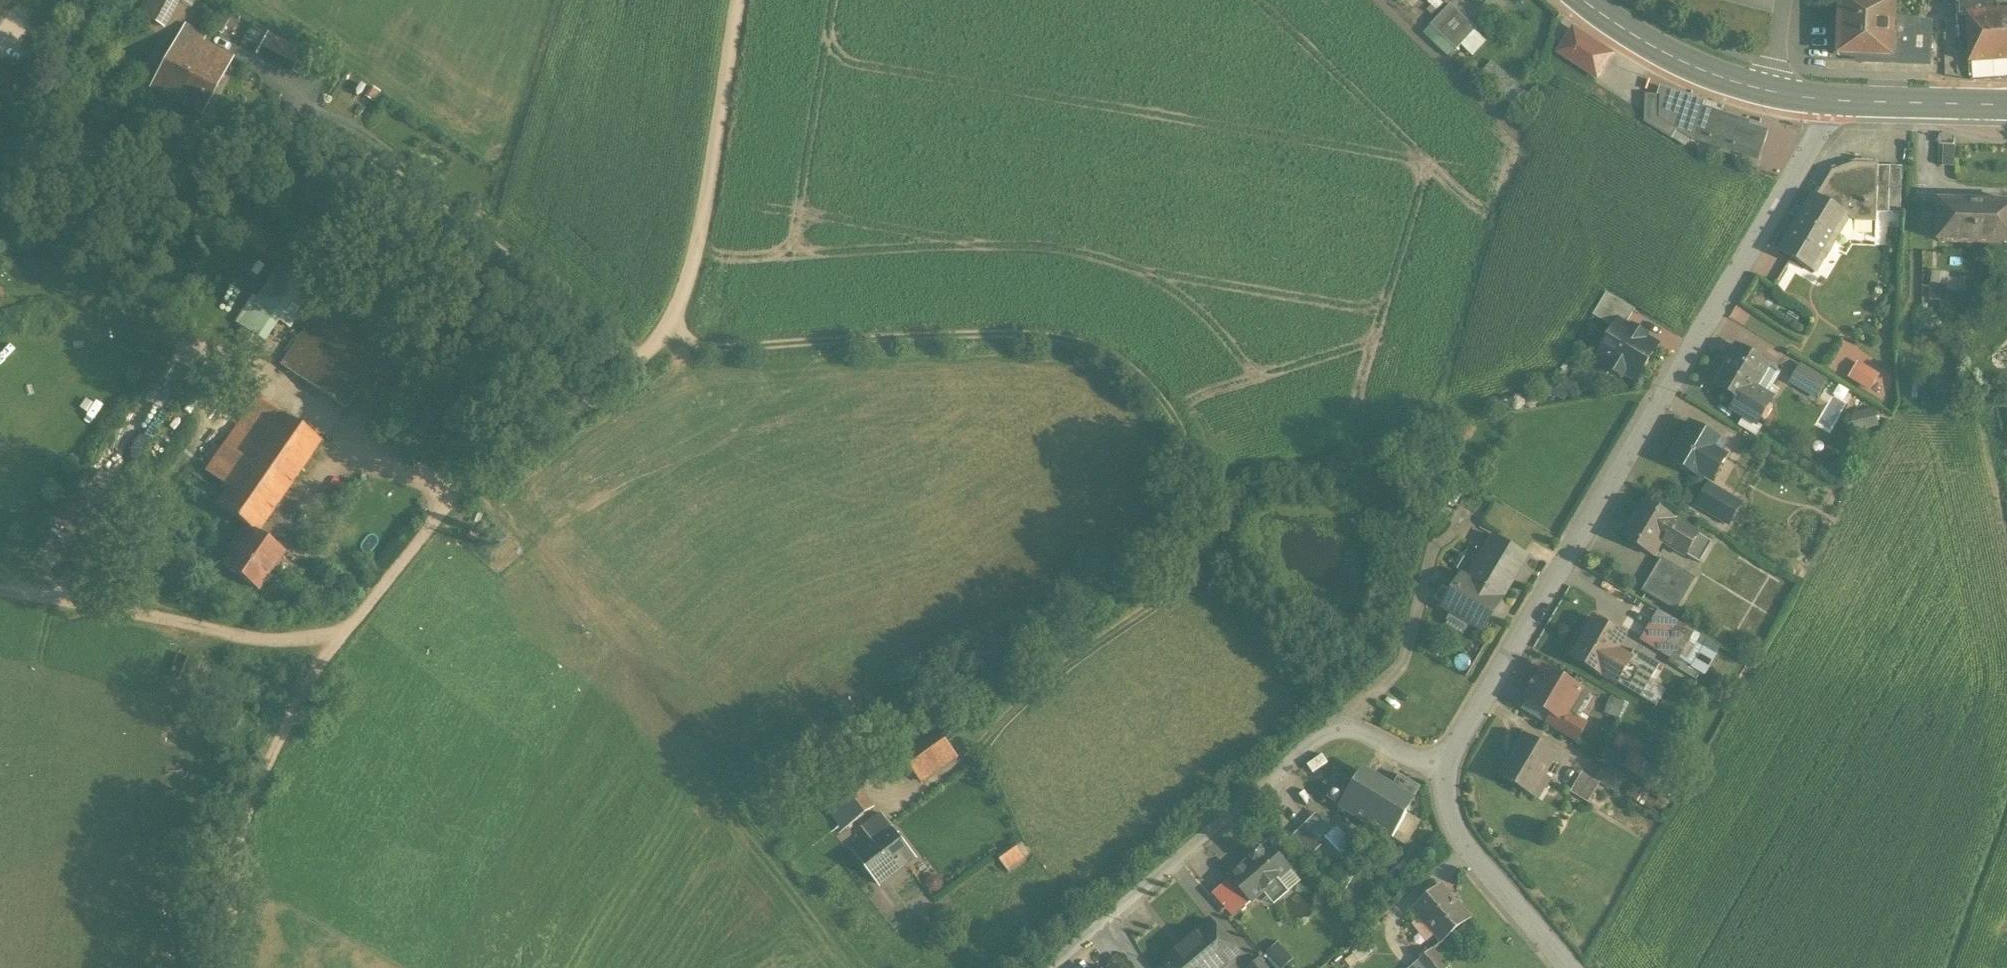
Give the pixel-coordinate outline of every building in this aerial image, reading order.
[(1837,54),(1873,55),(1873,60),(1892,61),(1893,56),(1892,56),(1893,21),(1894,0),(1840,0),(1837,54)] [(1959,36),(1961,36),(1968,36),(1969,62),(2006,59),(2006,0),(1959,0),(1959,36)] [(1430,26),(1456,49),(1476,28),(1450,4),(1430,26)] [(1931,22),(1893,21),(1892,56),(1893,56),(1929,58),(1931,22)] [(150,88),(173,101),(201,50),(199,49),(205,38),(185,26),(150,88)] [(1607,63),(1601,59),(1607,50),(1573,29),(1559,52),(1558,52),(1598,77),(1607,63)] [(255,54),(291,74),(303,51),(267,32),(255,54)] [(201,50),(173,101),(200,116),(229,65),(201,50)] [(1496,59),(1484,70),(1514,102),(1526,91),(1496,59)] [(1703,104),(1660,90),(1659,95),(1660,95),(1658,122),(1644,121),(1644,122),(1671,138),(1677,129),(1692,138),(1701,110),(1703,104)] [(1659,95),(1645,94),(1644,121),(1658,122),(1660,95),(1659,95)] [(1767,131),(1720,116),(1723,107),(1704,101),(1703,104),(1701,110),(1692,138),(1692,139),(1758,160),(1767,131)] [(1855,163),(1832,171),(1816,196),(1848,215),(1847,217),(1854,221),(1876,222),(1876,212),(1878,166),(1878,164),(1855,163)] [(1901,166),(1878,166),(1876,212),(1900,213),(1901,166)] [(1816,196),(1813,193),(1779,249),(1814,271),(1847,217),(1848,215),(1816,196)] [(1938,200),(1937,240),(2006,242),(2006,202),(1938,200)] [(242,326),(264,341),(329,244),(307,229),(242,326)] [(1634,309),(1606,292),(1592,315),(1614,328),(1618,321),(1625,325),(1634,309)] [(330,294),(281,365),(343,407),(393,335),(330,294)] [(1625,325),(1618,321),(1614,328),(1597,357),(1610,364),(1608,368),(1621,376),(1623,372),(1636,379),(1657,345),(1644,337),(1645,335),(1632,327),(1631,328),(1625,325)] [(1778,371),(1736,346),(1714,384),(1737,398),(1731,408),(1757,423),(1760,417),(1764,420),(1767,417),(1771,410),(1771,406),(1768,404),(1771,398),(1764,394),(1778,371)] [(1849,377),(1872,388),(1882,370),(1860,358),(1849,377)] [(1824,380),(1800,366),(1791,381),(1815,396),(1824,380)] [(245,528),(229,549),(232,552),(222,566),(257,590),(283,551),(258,534),(321,442),(279,413),(260,400),(210,473),(228,486),(221,495),(192,473),(185,483),(214,506),(245,528)] [(1872,410),(1856,414),(1859,428),(1876,425),(1872,410)] [(1721,441),(1691,424),(1669,460),(1699,477),(1721,441)] [(1729,446),(1721,441),(1699,477),(1716,486),(1728,464),(1722,460),(1729,446)] [(1740,503),(1709,485),(1697,506),(1728,524),(1740,503)] [(1674,519),(1644,502),(1622,538),(1652,556),(1661,541),(1686,556),(1698,535),(1674,520),(1674,519)] [(1478,564),(1469,581),(1462,577),(1443,607),(1482,630),(1491,615),(1490,614),(1499,600),(1500,600),(1514,577),(1512,577),(1525,556),(1526,557),(1527,556),(1495,537),(1486,551),(1478,564)] [(1486,551),(1470,542),(1462,555),(1478,564),(1486,551)] [(1691,577),(1664,561),(1645,593),(1672,609),(1691,577)] [(1677,622),(1657,610),(1652,618),(1672,630),(1677,622)] [(1672,630),(1652,618),(1639,640),(1671,659),(1673,656),(1684,637),(1672,630)] [(1623,636),(1594,619),(1571,656),(1616,683),(1631,659),(1615,649),(1623,636)] [(1682,661),(1673,656),(1671,659),(1667,666),(1676,672),(1682,661)] [(1560,678),(1543,668),(1536,681),(1535,680),(1529,690),(1531,691),(1526,699),(1551,714),(1565,722),(1570,713),(1573,707),(1572,701),(1571,701),(1578,689),(1571,684),(1572,683),(1561,676),(1560,678)] [(1587,723),(1570,713),(1565,722),(1551,714),(1545,724),(1576,742),(1587,723)] [(901,752),(922,781),(957,755),(936,726),(901,752)] [(1555,754),(1524,735),(1499,776),(1530,795),(1539,781),(1545,784),(1549,778),(1543,775),(1555,754)] [(1630,751),(1625,767),(1641,772),(1646,755),(1630,751)] [(1624,777),(1604,766),(1597,779),(1617,790),(1624,777)] [(814,794),(842,831),(872,809),(844,772),(814,794)] [(1383,802),(1354,785),(1341,807),(1391,837),(1421,788),(1399,775),(1383,802)] [(1354,785),(1339,776),(1326,798),(1341,807),(1354,785)] [(864,827),(872,838),(854,852),(880,885),(916,857),(882,813),(864,827)] [(1318,816),(1306,827),(1320,842),(1332,831),(1318,816)] [(1360,852),(1336,827),(1332,831),(1320,842),(1344,867),(1360,852)] [(1260,848),(1254,848),(1250,851),(1250,857),(1252,859),(1231,878),(1251,901),(1289,868),(1269,845),(1262,851),(1260,848)] [(1006,870),(1023,857),(1016,847),(999,860),(1006,870)] [(1397,869),(1388,876),(1396,885),(1404,878),(1397,869)] [(1469,920),(1441,886),(1414,909),(1442,942),(1469,920)] [(1209,921),(1192,935),(1194,938),(1167,961),(1172,967),(1221,967),(1238,954),(1209,921)] [(1278,943),(1268,953),(1281,967),(1282,967),(1292,959),(1278,943)] [(1431,951),(1419,961),(1425,967),(1445,967),(1431,951)] [(1259,959),(1249,967),(1266,967),(1259,959)]
